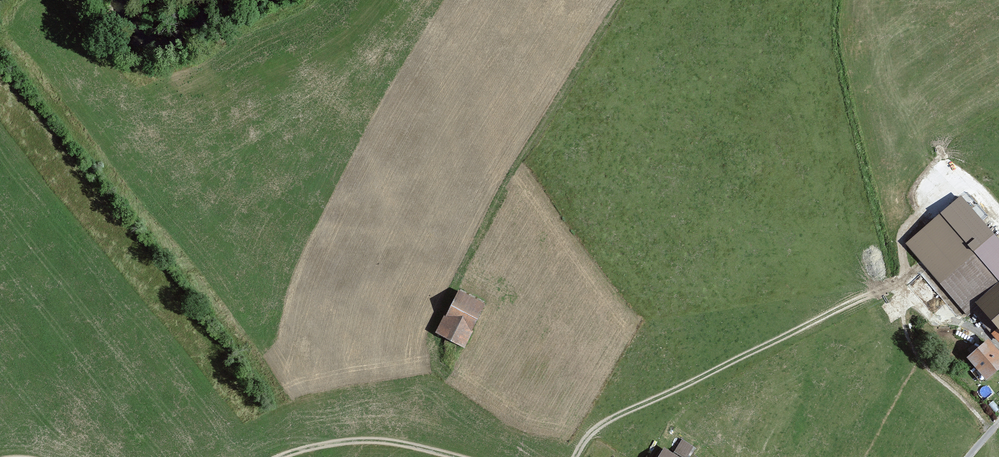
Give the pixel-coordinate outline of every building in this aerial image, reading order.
[(968,245),(988,228),(961,198),(913,240),(914,242),(909,247),(968,315),(973,311),(989,329),(995,324),(998,328),(993,333),(998,340),(998,281),(968,245)] [(988,228),(968,245),(998,281),(998,242),(988,228)] [(469,333),(471,334),(485,305),(483,305),(482,307),(457,295),(442,325),(451,330),(448,336),(456,340),(463,327),(470,330),(469,333)] [(986,375),(998,364),(998,356),(987,342),(970,357),(986,375)] [(693,450),(682,443),(672,456),(689,456),(693,450)]
